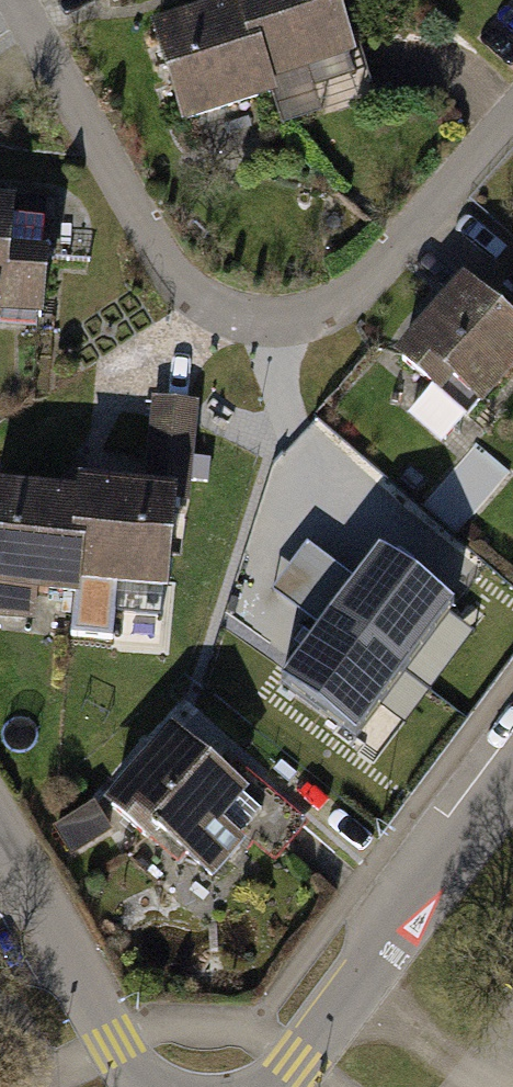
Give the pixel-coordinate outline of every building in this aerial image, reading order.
[(235,0),(210,0),(158,16),(190,118),(264,95),(235,0)] [(316,0),(235,0),(264,95),(338,72),(316,0)] [(3,302),(11,204),(0,203),(0,302),(3,302)] [(389,358),(461,420),(512,359),(512,316),(463,272),(389,358)] [(158,391),(151,470),(199,474),(205,395),(158,391)] [(83,495),(76,581),(165,588),(172,490),(84,483),(83,495)] [(83,495),(0,489),(0,583),(76,589),(76,581),(83,495)] [(379,552),(280,684),(354,739),(453,608),(379,552)] [(171,722),(112,791),(185,853),(244,784),(171,722)]
